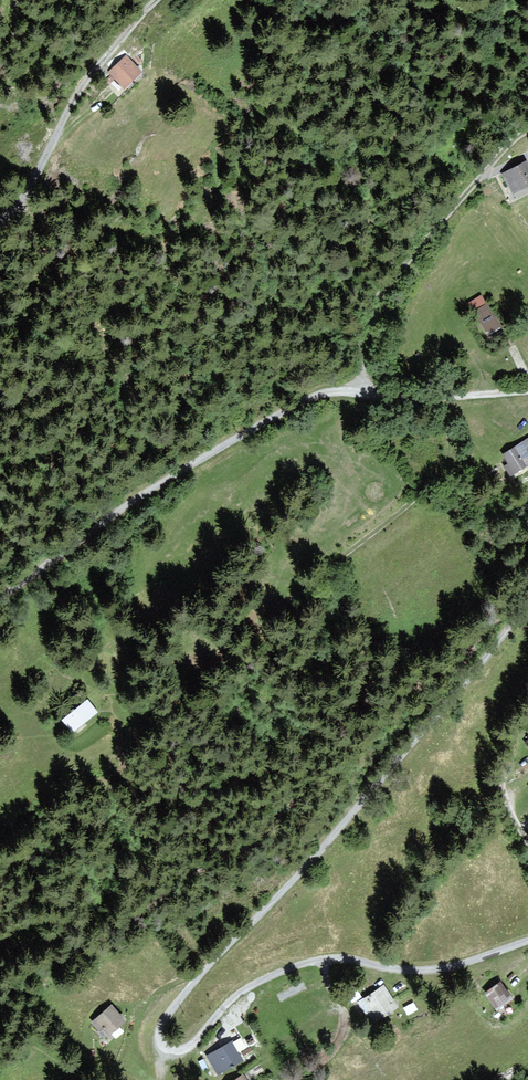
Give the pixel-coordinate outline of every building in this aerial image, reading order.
[(136,71),(122,55),(103,72),(117,88),(136,71)] [(523,161),(498,174),(507,194),(527,184),(527,171),(523,161)] [(479,294),(464,303),(483,335),(499,325),(479,294)] [(526,434),(499,453),(504,461),(499,464),(506,474),(527,459),(527,437),(526,434)] [(93,709),(83,697),(57,718),(67,730),(93,709)] [(508,995),(496,979),(479,991),(490,1007),(508,995)] [(393,1004),(380,983),(353,1000),(366,1021),(393,1004)] [(120,1017),(106,1002),(87,1021),(101,1035),(120,1017)] [(238,1059),(228,1041),(202,1055),(212,1073),(238,1059)] [(240,1071),(226,1079),(246,1079),(240,1071)]
